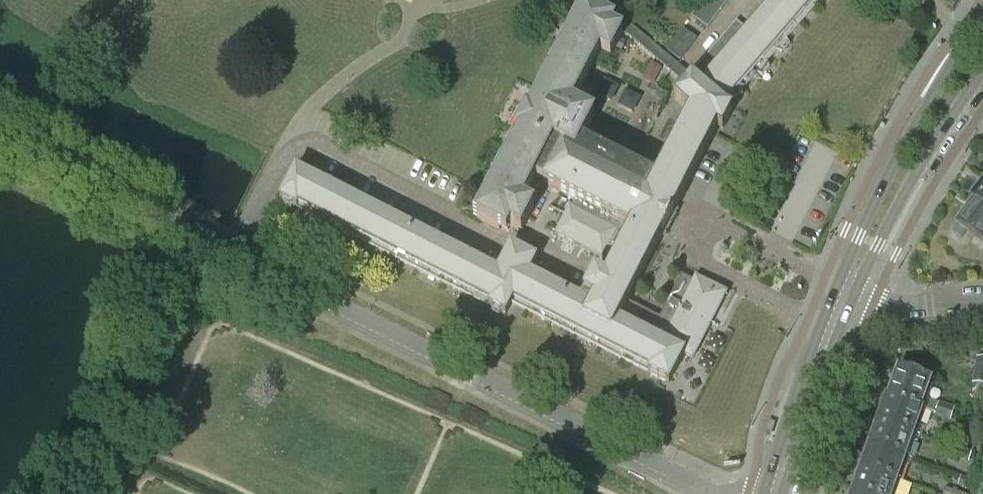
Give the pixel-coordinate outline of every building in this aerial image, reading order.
[(627,24),(617,19),(622,8),(626,0),(614,0),(607,13),(606,17),(584,6),(530,113),(527,111),(516,133),(519,135),(488,195),(481,209),(482,210),(477,219),(499,230),(503,223),(522,232),(534,208),(523,202),(535,178),(543,182),(543,183),(576,200),(572,209),(569,208),(556,235),(603,259),(604,257),(613,261),(604,277),(602,276),(595,272),(585,291),(538,267),(537,268),(534,266),(537,259),(511,245),(498,271),(496,270),(296,168),(280,200),(506,315),(512,303),(657,377),(669,383),(684,353),(690,356),(689,357),(693,359),(726,293),(696,278),(694,281),(682,275),(660,318),(628,302),(662,235),(675,237),(679,229),(683,222),(674,212),(717,126),(716,125),(725,108),(726,109),(820,0),(774,0),(747,31),(736,22),(690,75),(633,27),(629,37),(683,83),(682,84),(685,86),(675,99),(689,111),(655,178),(582,141),(594,116),(572,105),(600,52),(611,58),(623,34),(627,24)] [(692,16),(706,26),(718,10),(705,0),(692,16)] [(702,27),(690,18),(665,49),(678,58),(702,27)] [(627,24),(623,34),(629,37),(633,27),(627,24)] [(974,201),(982,208),(982,183),(972,199),(974,201)] [(974,201),(956,225),(982,244),(982,208),(974,201)] [(972,384),(982,385),(982,360),(976,359),(972,384)] [(884,398),(925,412),(925,411),(951,420),(955,409),(927,400),(934,382),(932,381),(932,380),(897,368),(887,396),(885,396),(884,398)] [(917,435),(925,412),(884,398),(876,422),(917,435)] [(917,435),(876,422),(867,446),(908,460),(917,435)] [(964,442),(961,451),(971,454),(974,445),(964,442)] [(859,470),(899,484),(908,460),(867,446),(859,470)] [(969,462),(971,454),(961,451),(958,458),(969,462)] [(899,484),(859,470),(850,493),(852,493),(896,493),(899,484)] [(973,480),(972,480),(962,477),(958,486),(969,489),(973,480)]
